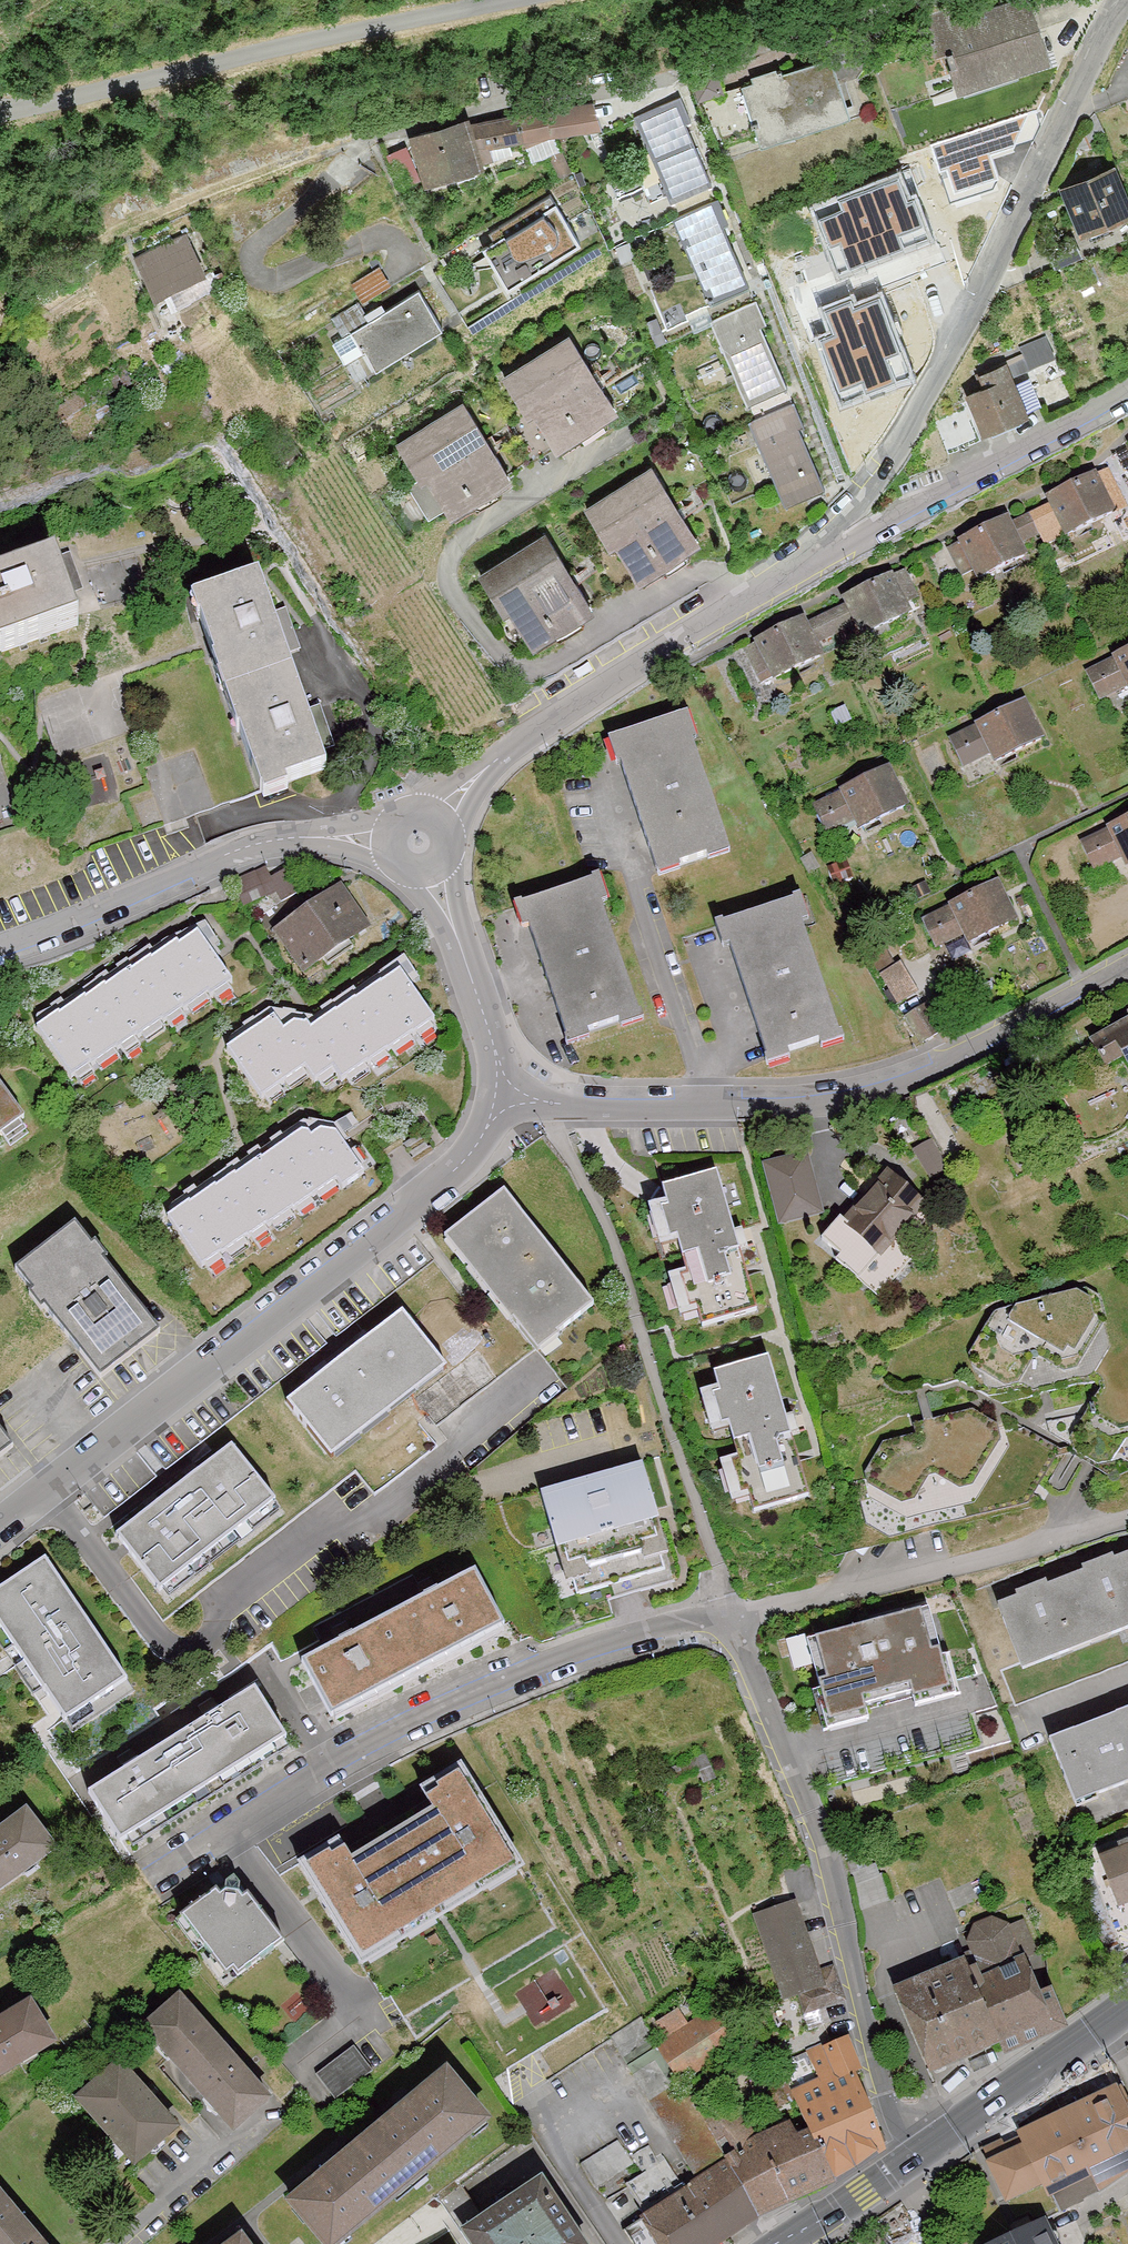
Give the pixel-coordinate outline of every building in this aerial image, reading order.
[(944,27),(961,97),(1053,76),(1036,6),(944,27)] [(748,90),(766,150),(854,124),(836,64),(748,90)] [(680,103),(639,121),(678,210),(719,192),(680,103)] [(476,128),(482,157),(607,134),(602,105),(476,128)] [(940,137),(952,184),(1003,171),(992,126),(1008,122),(1004,108),(967,117),(970,130),(940,137)] [(417,143),(431,196),(489,180),(482,157),(476,128),(417,143)] [(1063,195),(1085,252),(1127,235),(1127,190),(1121,173),(1063,195)] [(554,204),(485,250),(514,293),(583,247),(554,204)] [(720,208),(680,224),(714,310),(754,295),(720,208)] [(882,227),(814,252),(848,344),(916,319),(882,227)] [(191,239),(139,266),(166,319),(218,292),(191,239)] [(423,297),(351,339),(375,380),(447,338),(423,297)] [(753,310),(716,326),(757,418),(794,402),(753,310)] [(572,338),(508,381),(565,467),(625,424),(572,338)] [(967,382),(986,442),(1033,421),(1009,361),(967,382)] [(464,403),(401,444),(455,527),(518,486),(464,403)] [(796,416),(759,432),(795,516),(832,500),(796,416)] [(651,468),(589,510),(645,593),(707,551),(651,468)] [(955,554),(973,599),(1033,568),(1025,554),(1064,532),(1071,552),(1127,520),(1127,511),(1113,471),(955,554)] [(549,538),(485,579),(537,659),(601,618),(549,538)] [(81,638),(57,566),(0,585),(0,665),(81,638)] [(904,572),(748,657),(772,700),(831,669),(821,650),(857,631),(869,653),(931,620),(904,572)] [(271,601),(202,625),(274,827),(342,802),(325,754),(337,750),(323,712),(312,715),(293,663),(307,658),(292,616),(278,621),(271,601)] [(1090,677),(1110,719),(1127,711),(1127,659),(1090,677)] [(1032,707),(950,745),(968,783),(1050,744),(1032,707)] [(688,723),(618,752),(665,903),(739,874),(688,723)] [(895,771),(815,809),(837,857),(918,818),(895,771)] [(1084,850),(1107,891),(1127,879),(1127,825),(1084,850)] [(265,867),(234,878),(242,907),(275,894),(282,903),(297,894),(284,870),(271,878),(265,867)] [(275,927),(304,970),(368,925),(338,883),(275,927)] [(1002,888),(923,931),(945,970),(1023,927),(1002,888)] [(602,889),(523,916),(574,1064),(653,1037),(602,889)] [(802,905),(726,932),(776,1081),(853,1056),(802,905)] [(47,1023),(79,1076),(232,984),(199,930),(47,1023)] [(904,956),(885,970),(905,998),(925,983),(904,956)] [(231,1050),(266,1103),(311,1074),(317,1083),(331,1074),(340,1088),(434,1026),(399,974),(310,1032),(303,1023),(297,1027),(282,1037),(272,1023),(231,1050)] [(927,1004),(902,1014),(915,1047),(940,1037),(927,1004)] [(1092,1033),(1127,1096),(1127,1013),(1092,1033)] [(21,1125),(0,1093),(0,1139),(21,1125)] [(164,1205),(200,1260),(334,1174),(341,1184),(359,1173),(329,1127),(316,1124),(302,1132),(296,1121),(164,1205)] [(939,1132),(919,1144),(936,1172),(956,1160),(939,1132)] [(807,1152),(763,1164),(777,1228),(826,1215),(807,1152)] [(883,1163),(840,1216),(884,1258),(928,1206),(883,1163)] [(714,1165),(643,1180),(681,1332),(757,1315),(714,1165)] [(441,1232),(538,1355),(596,1309),(498,1186),(441,1232)] [(72,1340),(102,1378),(158,1334),(65,1215),(9,1257),(72,1340)] [(1019,1347),(1097,1332),(1088,1285),(1010,1300),(1019,1347)] [(280,1392),(334,1453),(443,1368),(392,1305),(336,1349),(280,1392)] [(694,1375),(736,1527),(811,1509),(767,1357),(694,1375)] [(109,1526),(162,1592),(274,1508),(224,1440),(109,1526)] [(546,1514),(577,1605),(672,1573),(642,1482),(546,1514)] [(1024,1670),(1127,1628),(1127,1545),(995,1598),(1024,1670)] [(62,1723),(123,1682),(36,1554),(0,1578),(0,1632),(62,1723)] [(295,1648),(329,1718),(502,1630),(470,1566),(295,1648)] [(918,1617),(816,1644),(827,1686),(822,1692),(830,1729),(866,1723),(863,1707),(908,1695),(913,1709),(950,1698),(939,1656),(931,1657),(918,1617)] [(75,1783),(122,1850),(283,1741),(241,1676),(75,1783)] [(1080,1809),(1127,1790),(1127,1700),(1049,1732),(1080,1809)] [(327,1912),(360,1968),(513,1876),(457,1782),(427,1805),(438,1827),(356,1878),(345,1856),(307,1878),(327,1912)] [(49,1844),(17,1801),(0,1814),(0,1880),(49,1844)] [(1125,1949),(1127,1948),(1127,1834),(1085,1852),(1125,1949)] [(175,1919),(226,1986),(280,1945),(229,1878),(175,1919)] [(754,1913),(783,2002),(824,1988),(795,1899),(754,1913)] [(892,1981),(931,2078),(996,2048),(971,1977),(963,1954),(892,1981)] [(971,1977),(996,2048),(1066,2023),(1052,1985),(1034,1991),(1023,1958),(971,1977)] [(139,2023),(235,2130),(269,2100),(218,2043),(173,1993),(139,2023)] [(50,2042),(22,1999),(0,2014),(0,2074),(50,2042)] [(647,2025),(678,2076),(736,2041),(718,2011),(691,2027),(678,2006),(647,2025)] [(798,2115),(831,2177),(886,2149),(879,2124),(838,2037),(777,2066),(798,2115)] [(317,2075),(336,2101),(372,2076),(353,2049),(317,2075)] [(72,2092),(136,2162),(175,2126),(141,2090),(110,2057),(72,2092)] [(327,2243),(351,2243),(486,2129),(432,2066),(392,2100),(328,2154),(283,2192),(327,2243)] [(981,2155),(1004,2206),(1047,2186),(1095,2166),(1106,2185),(1127,2172),(1127,2100),(1119,2078),(1014,2124),(1020,2139),(981,2155)] [(699,2168),(726,2152),(694,2098),(667,2114),(699,2168)] [(719,2157),(755,2218),(773,2208),(810,2189),(831,2177),(798,2115),(719,2157)] [(635,2243),(711,2243),(755,2218),(719,2157),(679,2180),(666,2158),(659,2162),(649,2145),(631,2156),(620,2139),(585,2160),(635,2243)] [(474,2243),(585,2243),(558,2207),(532,2171),(459,2224),(474,2243)] [(0,2195),(0,2243),(42,2243),(0,2195)] [(978,2243),(1056,2243),(1044,2216),(978,2243)] [(225,2223),(198,2243),(242,2243),(225,2223)] [(402,2225),(379,2243),(418,2243),(402,2225)]
